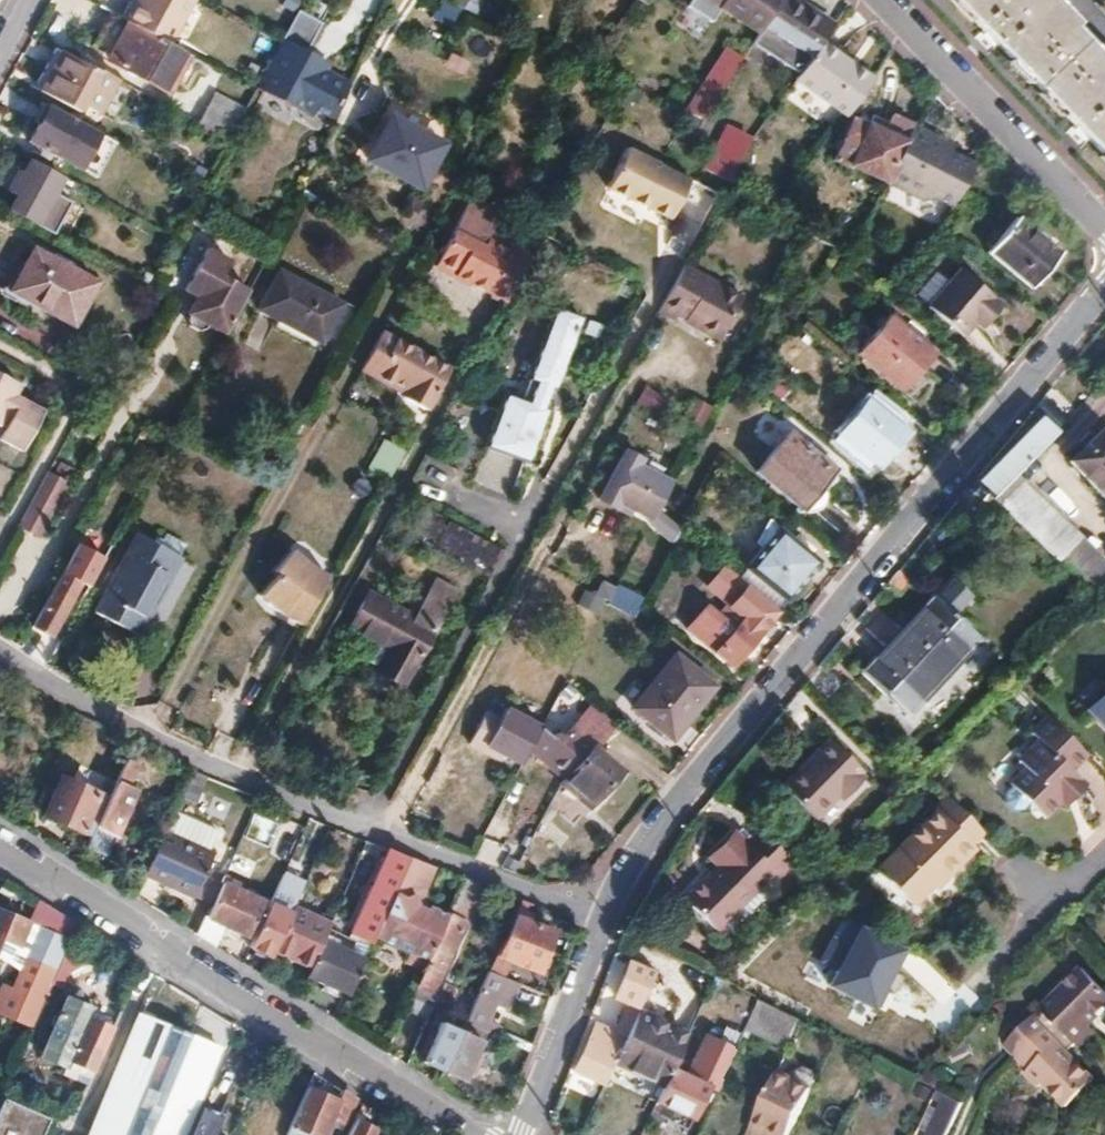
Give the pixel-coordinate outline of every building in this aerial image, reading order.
[(170,44),(194,0),(140,0),(129,23),(170,44)] [(721,7),(758,30),(761,26),(778,0),(725,0),(721,7)] [(833,25),(794,0),(778,0),(761,26),(809,58),(821,41),(833,25)] [(1104,157),(1104,54),(1099,48),(1095,52),(1070,26),(1074,22),(1054,0),(954,0),(1104,157)] [(305,60),(309,52),(305,50),(319,23),(296,10),(281,38),(279,41),(255,87),(282,102),(305,60)] [(110,13),(98,37),(113,45),(114,43),(117,45),(119,42),(116,40),(125,21),(110,13)] [(129,23),(125,21),(116,40),(119,42),(117,45),(114,43),(113,45),(98,37),(91,52),(167,92),(187,53),(170,44),(129,23)] [(842,114),(870,78),(821,41),(809,58),(795,78),(842,114)] [(681,110),(701,119),(741,57),(725,47),(721,52),(707,73),(693,95),(672,85),(663,101),(681,110)] [(305,60),(318,67),(323,59),(309,52),(305,60)] [(79,104),(97,113),(116,78),(98,68),(96,73),(59,53),(39,91),(76,111),(79,104)] [(331,120),(348,83),(318,67),(305,60),(282,102),(290,106),(297,110),(300,103),(329,119),(331,120)] [(619,80),(612,92),(629,100),(635,88),(619,80)] [(361,157),(414,183),(446,123),(380,90),(371,108),(383,114),(361,157)] [(244,108),(215,92),(199,123),(227,138),(244,108)] [(27,140),(60,158),(60,157),(78,166),(96,132),(46,105),(27,140)] [(902,140),(908,127),(888,118),(885,125),(869,117),(864,127),(852,121),(834,157),(882,181),(882,179),(902,140)] [(944,152),(934,147),(937,141),(908,127),(902,140),(882,179),(882,181),(921,200),(934,198),(935,196),(951,204),(971,164),(944,152)] [(728,179),(750,141),(724,130),(705,167),(728,179)] [(937,141),(934,147),(944,152),(947,145),(937,141)] [(653,160),(623,145),(602,186),(667,217),(687,176),(653,160)] [(13,189),(44,206),(60,174),(30,158),(13,189)] [(474,202),(467,198),(452,227),(458,231),(474,202)] [(489,232),(499,214),(474,202),(458,231),(483,243),(489,232)] [(1058,252),(1016,216),(984,252),(1028,288),(1058,252)] [(452,227),(432,264),(439,267),(458,231),(452,227)] [(439,267),(457,277),(463,280),(483,243),(458,231),(439,267)] [(483,243),(463,280),(500,300),(527,251),(489,232),(483,243)] [(67,323),(91,279),(27,245),(17,260),(21,263),(6,289),(67,323)] [(224,273),(231,259),(205,245),(183,286),(194,293),(186,309),(189,310),(188,313),(187,316),(188,320),(189,321),(201,327),(204,326),(207,325),(209,322),(209,321),(225,330),(241,301),(248,286),(224,273)] [(715,337),(739,293),(683,260),(657,307),(672,316),(675,311),(693,321),(691,323),(715,337)] [(974,323),(993,300),(949,265),(919,302),(954,331),(967,317),(974,323)] [(454,281),(457,277),(439,267),(437,272),(454,281)] [(338,302),(275,269),(254,308),(317,341),(338,302)] [(577,314),(550,305),(518,397),(501,391),(483,442),(527,457),(545,406),(540,405),(547,383),(553,385),(577,314)] [(900,390),(933,352),(887,314),(855,352),(900,390)] [(457,367),(385,329),(364,371),(436,408),(457,367)] [(12,418),(5,432),(1,439),(20,450),(41,411),(14,395),(19,387),(0,376),(0,423),(5,413),(12,418)] [(902,424),(868,396),(834,436),(868,464),(902,424)] [(701,430),(711,405),(692,397),(682,422),(701,430)] [(5,413),(0,423),(0,429),(5,432),(12,418),(5,413)] [(1011,476),(1052,435),(1037,421),(977,483),(981,488),(973,495),(982,505),(988,499),(1011,476)] [(1070,464),(1104,499),(1104,428),(1070,464)] [(801,509),(833,473),(786,433),(756,470),(801,509)] [(396,470),(401,452),(378,446),(373,463),(396,470)] [(45,520),(74,468),(54,456),(25,510),(45,520)] [(609,507),(612,500),(647,519),(653,509),(669,480),(633,461),(626,474),(612,466),(594,499),(609,507)] [(988,499),(1094,601),(1104,590),(1104,566),(1011,476),(988,499)] [(658,512),(649,525),(672,542),(681,530),(658,512)] [(782,601),(815,561),(776,528),(743,568),(782,601)] [(135,536),(93,612),(136,636),(179,559),(135,536)] [(67,561),(82,569),(93,546),(79,539),(67,561)] [(300,623),(327,575),(312,567),(292,549),(274,570),(278,574),(260,595),(260,596),(261,596),(261,597),(262,598),(263,599),(263,600),(264,601),(265,602),(266,603),(266,604),(267,604),(268,605),(269,606),(270,606),(270,607),(271,607),(272,608),(273,608),(274,609),(275,609),(276,609),(277,610),(278,610),(279,611),(280,611),(281,611),(282,611),(283,611),(284,612),(285,612),(286,612),(287,612),(288,612),(289,612),(290,612),(291,612),(292,619),(300,623)] [(36,657),(83,570),(82,569),(67,561),(19,648),(36,657)] [(965,591),(945,571),(851,664),(900,714),(975,639),(946,610),(965,591)] [(895,593),(906,582),(894,571),(884,583),(895,593)] [(598,575),(581,604),(597,613),(603,601),(632,617),(642,599),(598,575)] [(409,614),(377,673),(396,683),(448,589),(429,577),(409,614)] [(360,633),(379,597),(361,587),(341,623),(360,633)] [(687,629),(730,665),(775,610),(754,593),(746,602),(736,593),(719,614),(707,604),(687,629)] [(377,673),(409,614),(379,597),(360,633),(362,635),(353,652),(370,662),(367,667),(377,673)] [(632,705),(661,729),(681,706),(688,712),(709,687),(672,656),(632,705)] [(1085,713),(1090,717),(1104,701),(1104,694),(1104,693),(1085,713)] [(1090,717),(1104,732),(1104,701),(1090,717)] [(513,761),(534,723),(499,703),(492,715),(477,707),(460,740),(475,748),(479,742),(513,761)] [(688,712),(681,706),(661,729),(669,736),(688,712)] [(587,807),(618,772),(592,750),(602,738),(580,719),(555,747),(577,766),(561,785),(587,807)] [(1061,809),(1082,788),(1067,773),(1082,758),(1041,720),(1025,736),(1031,743),(1013,762),(1020,770),(1005,785),(1045,825),(1061,809)] [(855,772),(818,735),(770,781),(808,820),(837,791),(841,795),(856,779),(853,775),(855,772)] [(143,748),(130,742),(107,797),(90,838),(86,848),(106,856),(133,791),(126,788),(143,748)] [(90,838),(107,797),(60,775),(43,816),(90,838)] [(1066,814),(1087,793),(1082,788),(1061,809),(1066,814)] [(937,877),(943,881),(969,855),(965,851),(979,836),(940,798),(926,812),(928,814),(870,870),(907,906),(926,888),(937,877)] [(515,845),(525,817),(496,806),(486,834),(515,845)] [(205,853),(215,831),(171,812),(161,834),(205,853)] [(783,862),(752,830),(737,845),(728,836),(701,862),(707,868),(676,898),(707,930),(764,874),(767,877),(783,862)] [(210,855),(205,853),(161,834),(141,877),(192,899),(203,872),(210,855)] [(407,858),(387,850),(344,948),(332,943),(344,929),(338,913),(334,911),(331,919),(309,969),(305,978),(346,997),(371,941),(407,858)] [(407,858),(371,941),(407,957),(402,968),(419,976),(446,916),(428,907),(425,912),(414,906),(410,898),(423,894),(434,869),(407,858)] [(218,883),(219,880),(203,872),(192,899),(208,906),(218,883)] [(281,874),(248,946),(270,957),(272,951),(294,902),(302,884),(281,874)] [(195,935),(214,947),(223,926),(245,936),(260,900),(228,887),(230,881),(221,876),(219,880),(218,883),(221,884),(206,919),(203,918),(195,935)] [(931,893),(943,881),(937,877),(926,888),(931,893)] [(431,993),(462,923),(468,926),(485,888),(463,879),(446,916),(419,976),(401,1017),(422,1027),(431,1008),(436,996),(431,993)] [(414,906),(425,912),(428,907),(431,901),(423,894),(410,898),(414,906)] [(502,937),(544,953),(552,932),(518,919),(525,904),(519,901),(502,937)] [(309,969),(331,919),(294,902),(272,951),(309,969)] [(2,937),(30,948),(22,966),(20,972),(25,975),(9,1013),(0,1009),(0,1010),(0,1038),(25,1048),(76,927),(46,909),(39,927),(0,911),(0,942),(2,937)] [(912,951),(862,923),(829,986),(879,1011),(912,951)] [(0,942),(0,954),(22,966),(30,948),(2,937),(0,942)] [(537,972),(544,953),(502,937),(486,973),(492,975),(500,958),(537,972)] [(637,1009),(653,972),(628,960),(613,999),(625,1004),(612,1032),(594,1023),(573,1071),(602,1084),(612,1063),(624,1037),(636,1011),(637,1009)] [(1039,1008),(1074,1043),(1079,1048),(1094,1033),(1088,1026),(1104,1009),(1104,992),(1079,967),(1039,1008)] [(500,984),(489,1007),(503,1013),(515,984),(492,975),(486,973),(484,977),(500,984)] [(482,1024),(489,1007),(500,984),(484,977),(462,1024),(492,1038),(496,1030),(482,1024)] [(220,1048),(192,1036),(196,1027),(161,1013),(176,988),(162,979),(134,1022),(86,1134),(185,1134),(220,1048)] [(436,996),(431,1008),(443,1014),(456,984),(444,979),(436,996)] [(93,1073),(113,1027),(87,1017),(90,1009),(67,999),(42,1057),(66,1067),(68,1062),(93,1073)] [(744,1028),(787,1049),(793,1034),(796,1028),(798,1023),(755,1002),(744,1028)] [(1039,1008),(1029,1017),(1065,1052),(1074,1043),(1039,1008)] [(624,1037),(612,1063),(661,1084),(669,1067),(684,1033),(636,1011),(624,1037)] [(1089,1077),(1065,1052),(1029,1017),(1003,1044),(1027,1069),(1022,1074),(1034,1086),(1039,1080),(1062,1104),(1089,1077)] [(440,1072),(459,1033),(439,1024),(434,1035),(428,1032),(425,1041),(430,1044),(421,1064),(440,1072)] [(796,1028),(793,1034),(800,1037),(802,1031),(796,1028)] [(473,1052),(478,1042),(459,1033),(440,1072),(460,1081),(469,1062),(476,1065),(480,1055),(473,1052)] [(797,1110),(815,1071),(783,1056),(765,1095),(797,1110)] [(661,1084),(654,1100),(690,1117),(705,1084),(669,1067),(661,1084)] [(933,1075),(918,1069),(910,1077),(928,1086),(933,1075)] [(309,1134),(334,1134),(351,1097),(337,1088),(333,1099),(305,1085),(282,1134),(303,1134),(304,1133),(309,1134)] [(959,1101),(944,1094),(926,1134),(944,1134),(959,1101)] [(51,1124),(1,1104),(0,1107),(0,1134),(46,1134),(51,1124)] [(211,1133),(220,1115),(202,1107),(189,1134),(216,1134),(211,1133)] [(374,1128),(352,1117),(344,1134),(371,1134),(374,1128)] [(1000,1133),(1003,1134),(1030,1134),(1005,1123),(1000,1133)]
